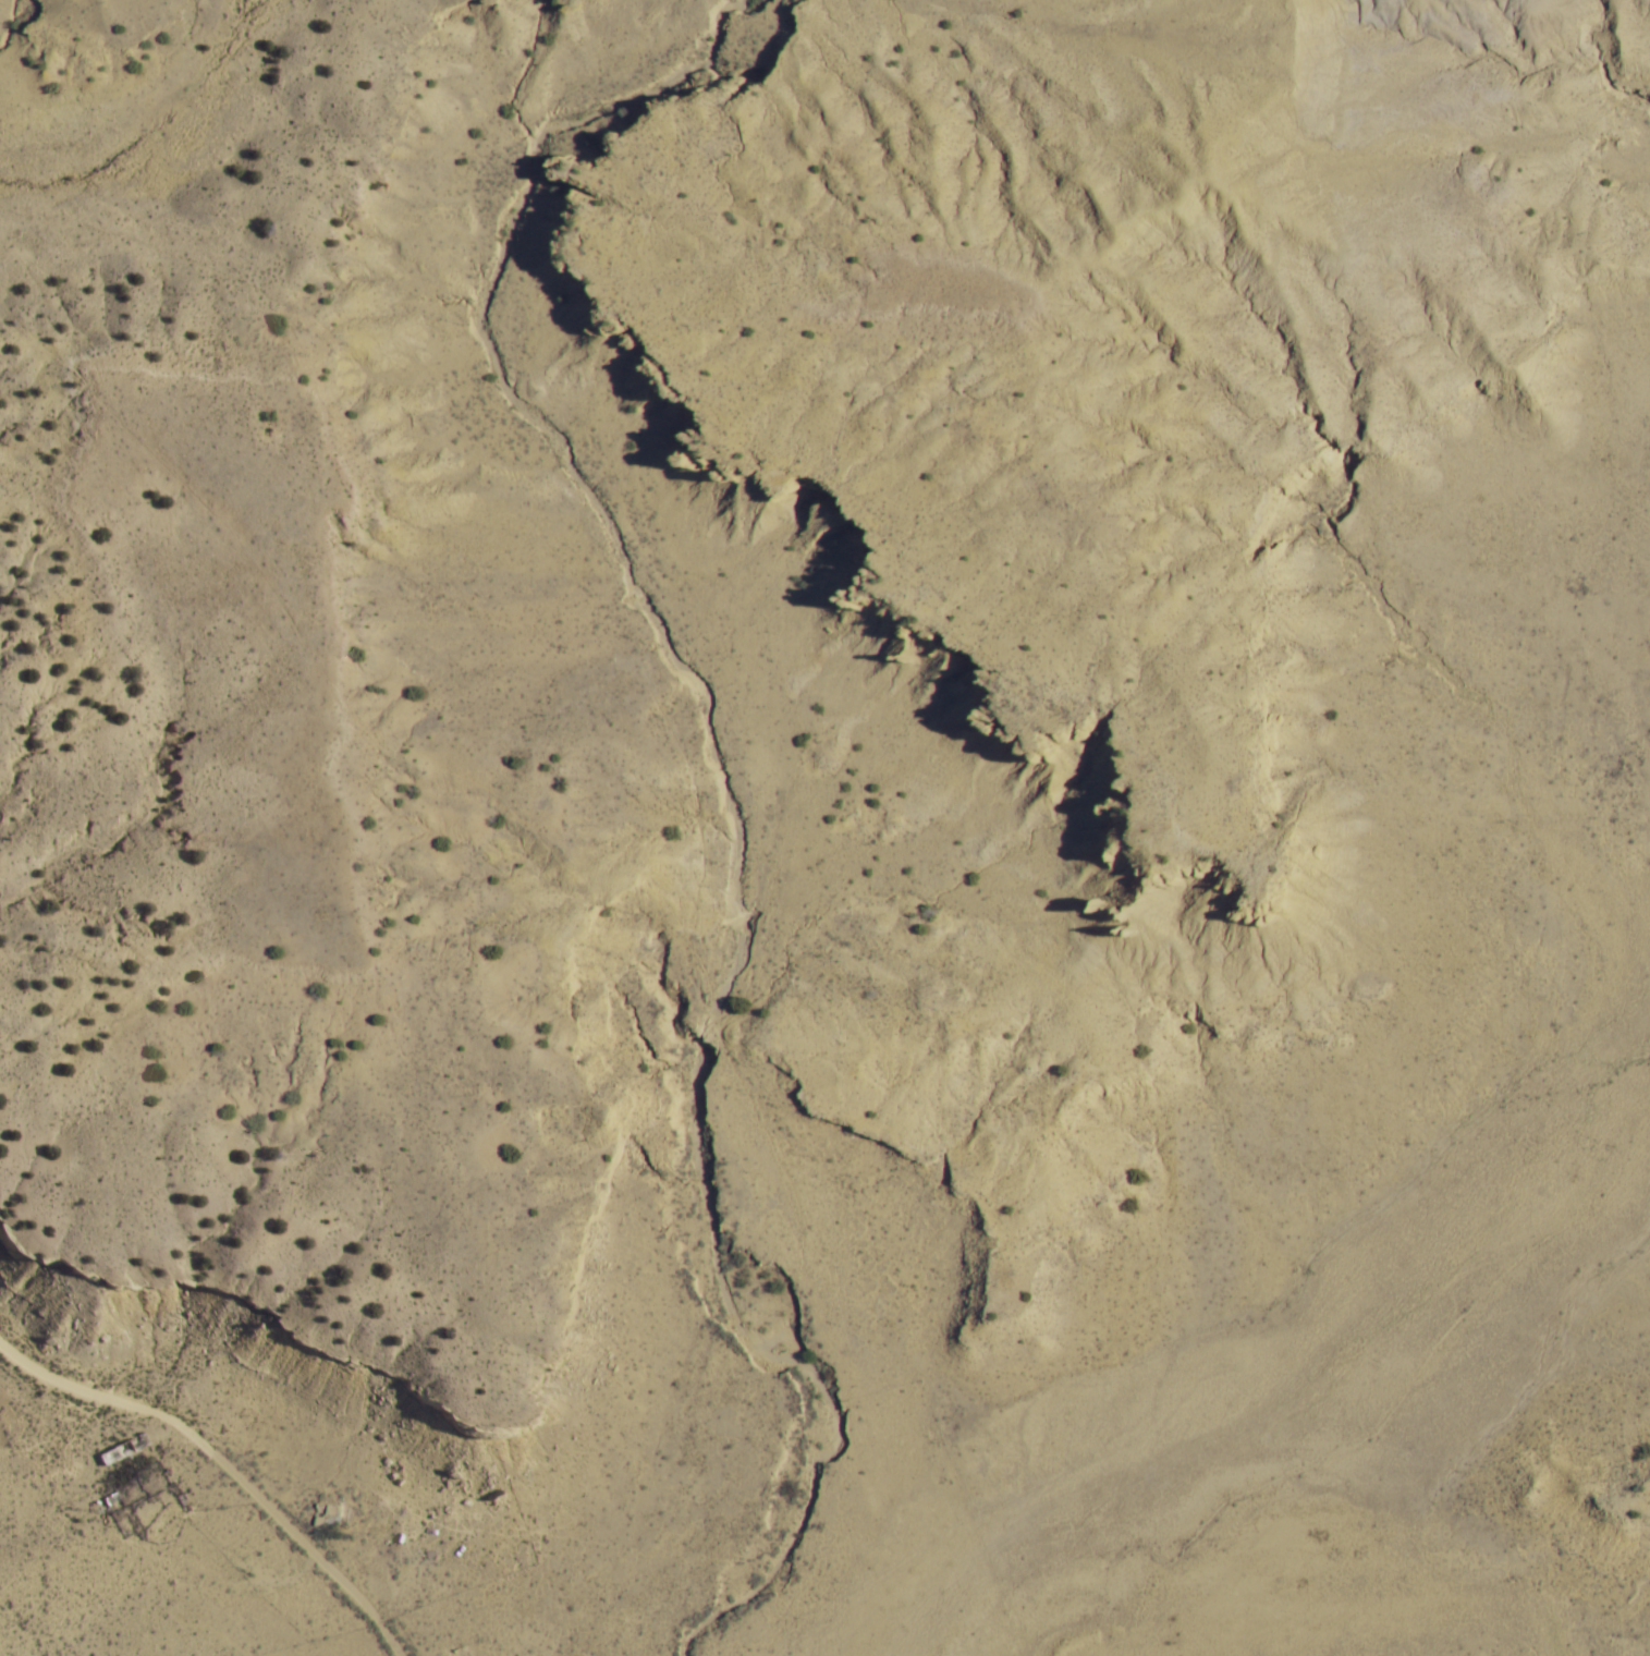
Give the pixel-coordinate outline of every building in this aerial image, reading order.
[(314,1528),(340,1528),(340,1504),(314,1504),(314,1528)]
